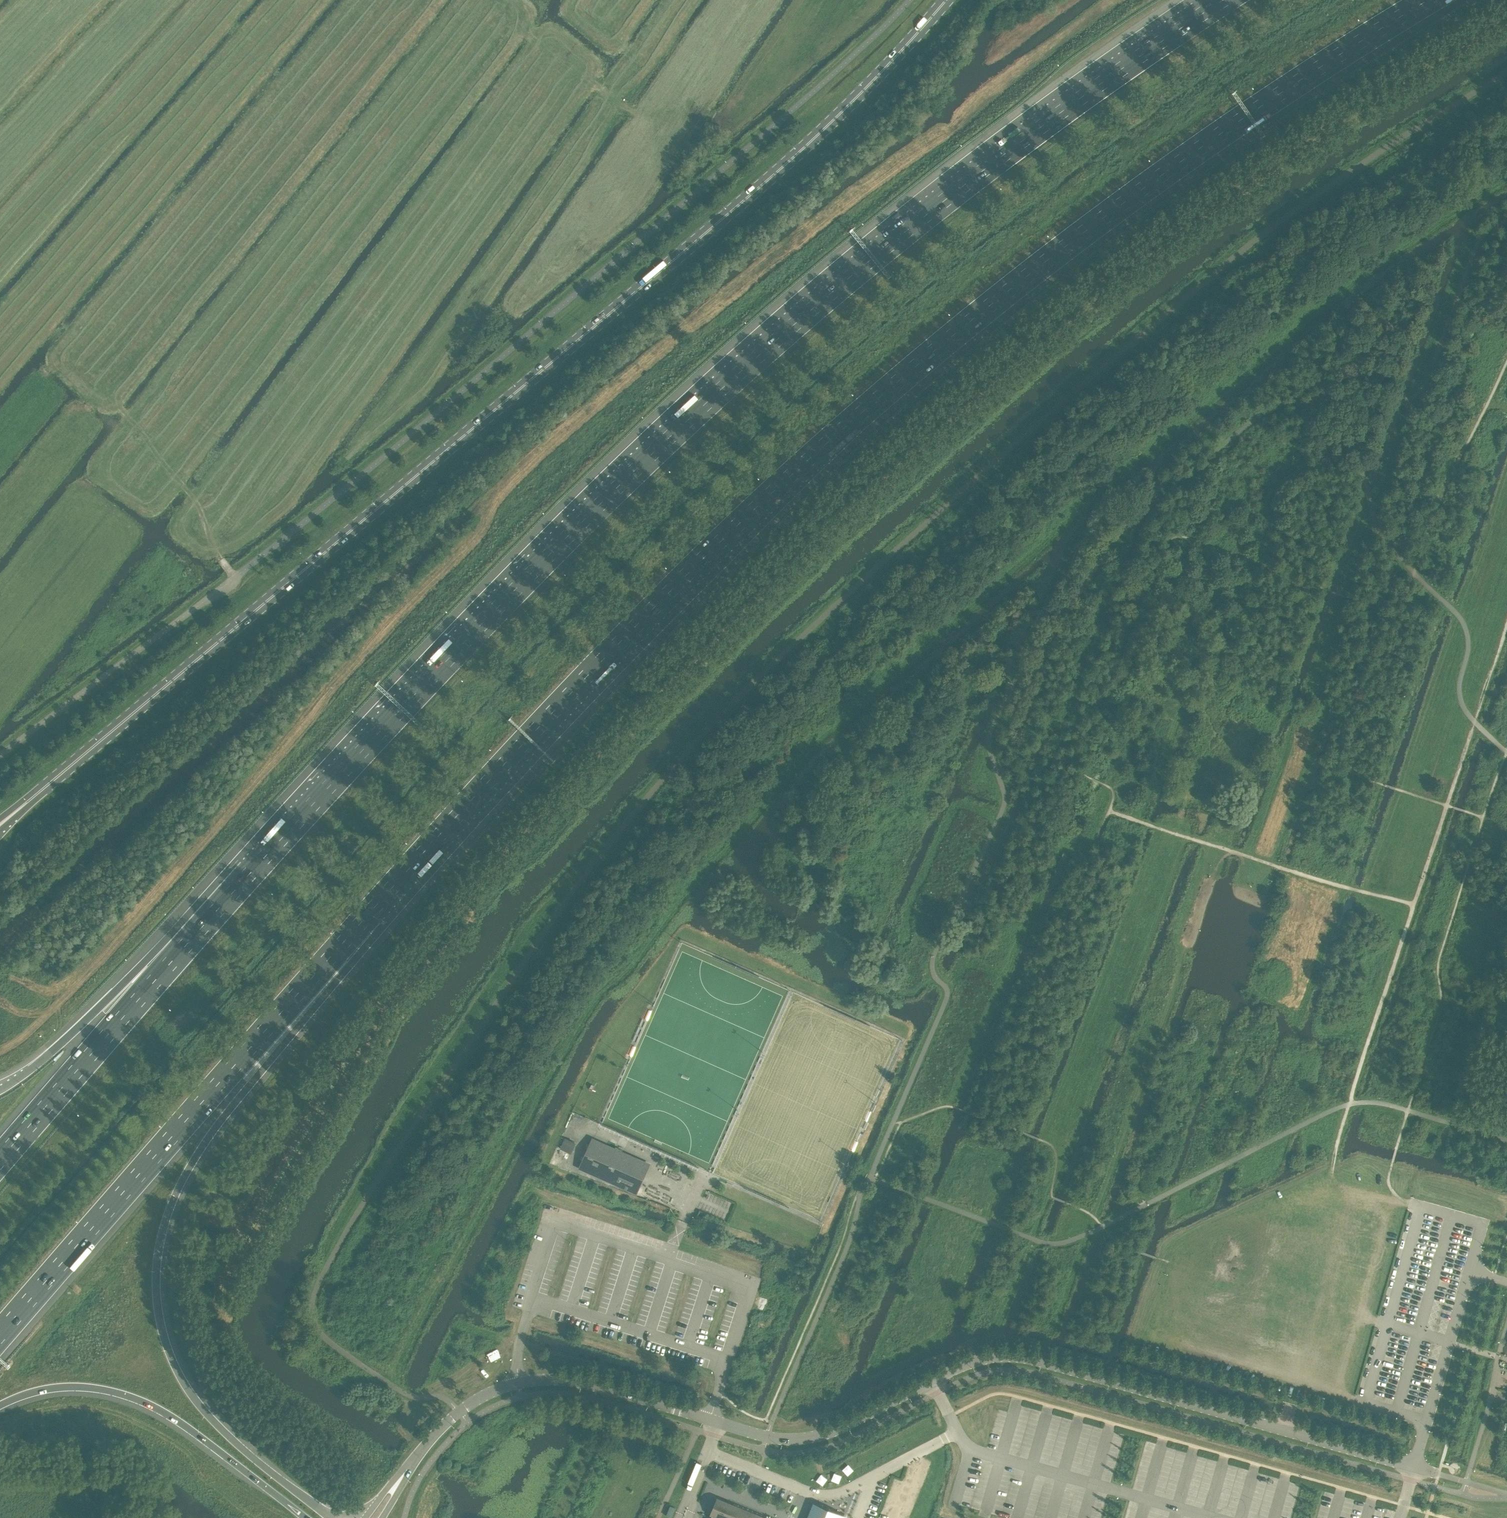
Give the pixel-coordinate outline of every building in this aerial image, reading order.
[(571,1152),(575,1143),(566,1139),(562,1148),(571,1152)] [(636,1192),(648,1165),(593,1140),(581,1168),(636,1192)] [(735,1504),(720,1497),(712,1515),(712,1516),(711,1517),(770,1517),(735,1504)] [(670,1506),(666,1516),(671,1517),(675,1508),(670,1506)] [(812,1507),(808,1517),(839,1517),(812,1507)]
